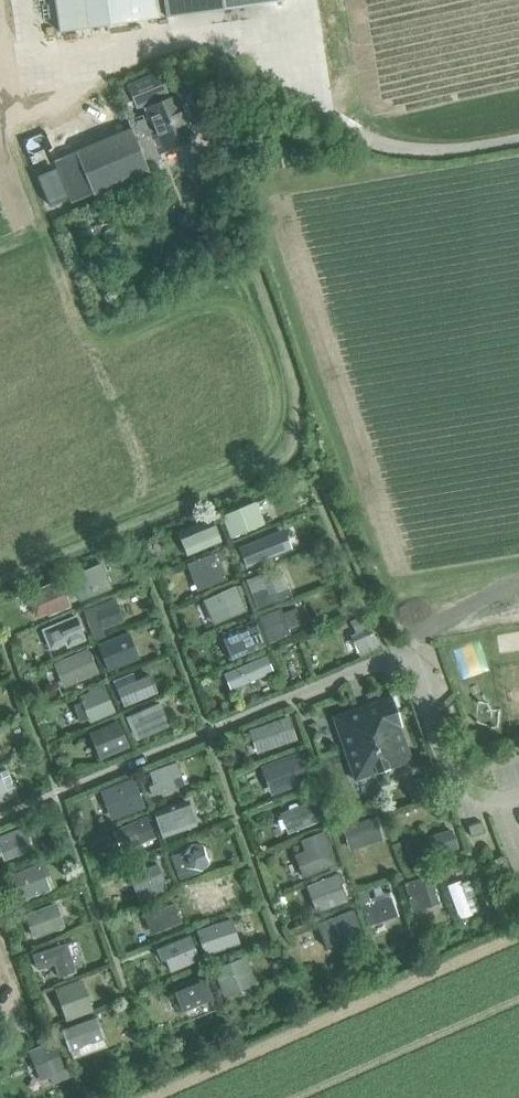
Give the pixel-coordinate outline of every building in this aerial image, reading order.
[(157,0),(55,0),(60,32),(160,18),(157,0)] [(168,19),(280,3),(280,0),(165,0),(168,19)] [(128,121),(131,128),(145,162),(161,155),(160,152),(191,138),(177,97),(171,100),(158,70),(127,84),(135,102),(142,99),(147,110),(144,111),(145,114),(128,121)] [(145,162),(131,128),(76,152),(54,162),(71,203),(149,173),(145,162)] [(37,176),(49,205),(66,198),(54,169),(37,176)] [(257,503),(223,517),(230,536),(264,523),(257,503)] [(178,533),(187,555),(220,540),(211,520),(178,533)] [(274,554),(271,546),(269,537),(238,549),(246,571),(259,567),(257,560),(274,554)] [(188,564),(198,590),(228,579),(220,561),(225,559),(223,551),(188,564)] [(101,565),(68,578),(78,601),(112,589),(101,565)] [(268,579),(266,572),(246,581),(257,609),(291,596),(283,572),(268,579)] [(28,596),(27,596),(36,617),(46,612),(48,616),(72,606),(60,579),(27,593),(28,596)] [(236,586),(203,601),(213,624),(248,611),(236,586)] [(124,621),(120,612),(115,598),(84,609),(94,640),(104,637),(102,629),(124,621)] [(302,624),(300,616),(297,607),(282,613),(281,609),(259,617),(269,643),(291,635),(290,629),(302,624)] [(66,647),(87,639),(78,614),(42,630),(50,649),(65,643),(66,647)] [(351,636),(360,657),(379,648),(366,616),(351,621),(358,632),(351,636)] [(229,655),(260,643),(251,623),(221,634),(229,655)] [(102,642),(97,644),(108,671),(139,658),(129,632),(102,642)] [(89,650),(71,658),(53,665),(62,688),(97,675),(89,650)] [(224,673),(231,690),(273,673),(266,656),(224,673)] [(113,681),(124,705),(158,692),(151,675),(136,681),(132,673),(113,681)] [(87,719),(88,722),(115,712),(103,683),(87,689),(88,692),(78,695),(81,702),(74,704),(81,722),(87,719)] [(332,716),(354,780),(410,761),(399,726),(401,726),(391,697),(332,716)] [(159,702),(129,716),(139,738),(170,725),(159,702)] [(250,732),(258,754),(293,743),(285,719),(250,732)] [(118,720),(89,732),(100,759),(129,747),(118,720)] [(261,766),(271,794),(309,782),(300,753),(261,766)] [(178,763),(150,773),(157,793),(186,785),(178,763)] [(17,796),(15,788),(7,790),(0,774),(0,804),(17,796)] [(427,776),(406,782),(412,801),(432,795),(427,776)] [(145,807),(140,793),(135,779),(102,791),(113,819),(145,807)] [(280,813),(287,834),(326,819),(318,800),(280,813)] [(153,816),(160,838),(196,825),(189,804),(153,816)] [(340,827),(347,851),(382,840),(375,816),(352,823),(352,821),(345,823),(346,826),(340,827)] [(155,839),(151,829),(146,817),(114,830),(122,852),(155,839)] [(4,860),(34,849),(25,827),(0,838),(0,850),(4,860)] [(457,851),(453,840),(450,830),(406,844),(411,863),(457,851)] [(325,832),(300,841),(305,851),(295,855),(304,877),(336,864),(329,845),(326,836),(325,832)] [(170,856),(172,860),(178,871),(184,869),(199,872),(209,865),(204,848),(193,844),(183,848),(184,855),(182,850),(170,856)] [(169,878),(164,880),(157,863),(129,875),(140,901),(153,896),(154,899),(174,890),(169,878)] [(12,875),(21,900),(51,890),(40,864),(12,875)] [(347,901),(341,883),(343,882),(340,872),(307,887),(312,900),(317,913),(347,901)] [(404,884),(412,911),(439,904),(431,876),(404,884)] [(446,885),(460,919),(472,915),(459,880),(446,885)] [(226,906),(222,894),(219,883),(194,892),(201,913),(226,906)] [(189,885),(179,889),(182,896),(192,892),(189,885)] [(367,890),(356,894),(366,925),(396,916),(390,895),(389,892),(370,898),(367,890)] [(25,915),(34,939),(65,927),(55,903),(25,915)] [(174,904),(144,915),(151,935),(183,924),(174,904)] [(317,924),(327,949),(364,937),(353,910),(317,924)] [(194,931),(202,956),(239,943),(230,918),(194,931)] [(160,961),(165,959),(171,971),(200,961),(189,935),(156,949),(160,961)] [(54,965),(58,977),(76,973),(66,944),(33,954),(37,970),(54,965)] [(223,997),(256,984),(245,956),(213,968),(223,997)] [(171,985),(182,1012),(213,999),(202,972),(171,985)] [(90,1012),(81,985),(80,980),(58,988),(68,1018),(90,1012)] [(59,1029),(60,1031),(72,1059),(105,1045),(91,1015),(59,1029)] [(65,1071),(59,1055),(52,1040),(29,1051),(41,1082),(65,1071)]
